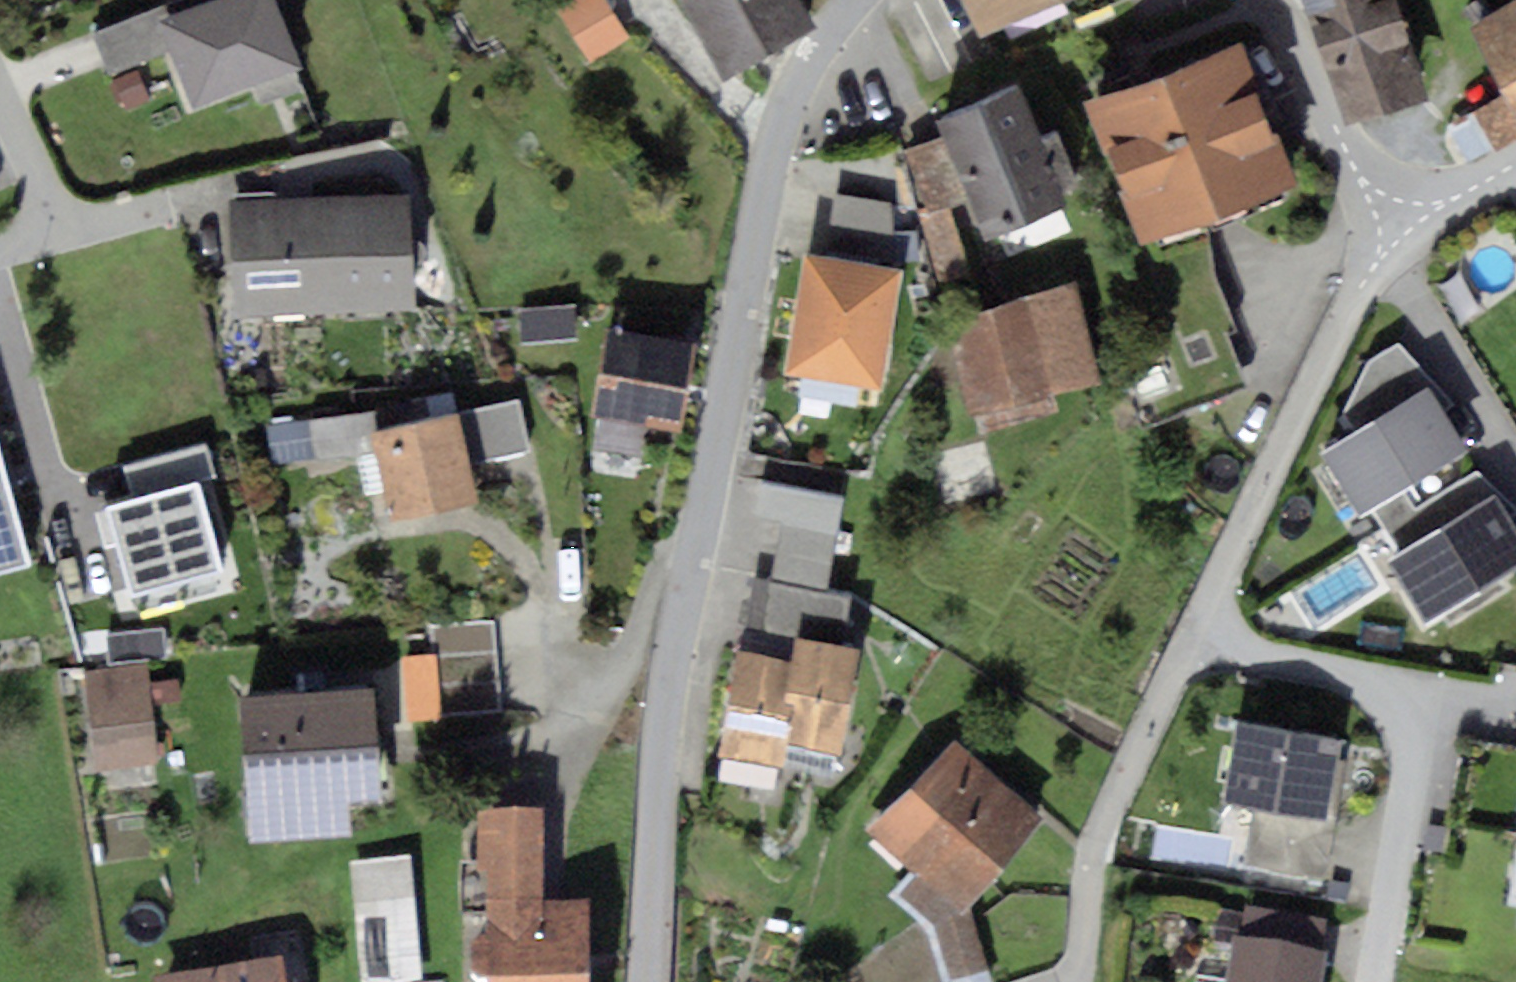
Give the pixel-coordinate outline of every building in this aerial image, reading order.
[(161,24),(194,110),(302,69),(276,0),(224,0),(161,24)] [(565,18),(594,70),(631,49),(603,0),(596,0),(565,18)] [(728,78),(813,29),(796,0),(683,0),(728,78)] [(982,37),(1061,0),(965,0),(982,37)] [(1348,123),(1429,96),(1397,0),(1307,0),(1348,123)] [(1473,22),(1515,107),(1515,1),(1473,22)] [(1242,44),(1088,101),(1140,242),(1294,185),(1242,44)] [(1025,84),(937,117),(946,141),(913,153),(935,213),(978,197),(989,227),(1067,198),(1025,84)] [(413,195),(234,205),(241,321),(419,310),(413,195)] [(835,195),(828,245),(889,253),(896,203),(835,195)] [(903,269),(802,254),(784,373),(884,389),(903,269)] [(1069,286),(950,317),(974,409),(1094,378),(1069,286)] [(573,315),(528,316),(529,345),(574,343),(573,315)] [(689,346),(608,338),(599,415),(681,424),(689,346)] [(1441,378),(1336,446),(1378,510),(1483,442),(1441,378)] [(519,406),(481,413),(491,464),(528,457),(519,406)] [(459,418),(376,433),(391,514),(474,499),(459,418)] [(373,420),(280,427),(283,463),(376,457),(373,420)] [(32,561),(0,444),(0,570),(32,561)] [(1402,551),(1444,616),(1515,569),(1515,498),(1507,484),(1402,551)] [(751,575),(737,655),(785,663),(790,634),(840,642),(850,595),(826,590),(842,501),(759,486),(753,519),(783,525),(772,579),(751,575)] [(499,618),(434,621),(435,658),(402,659),(405,724),(503,720),(499,618)] [(785,663),(737,655),(719,762),(772,771),(776,748),(842,760),(862,646),(840,642),(790,634),(785,663)] [(149,671),(84,676),(91,775),(155,770),(149,671)] [(380,687),(244,696),(246,743),(251,807),(253,839),(351,833),(349,801),(386,799),(380,687)] [(1349,751),(1239,732),(1227,804),(1336,824),(1349,751)] [(959,736),(871,832),(933,889),(931,929),(944,929),(955,979),(989,972),(974,903),(1051,820),(959,736)] [(479,830),(480,981),(591,981),(591,921),(545,921),(545,829),(479,830)] [(411,863),(352,868),(363,981),(422,981),(411,863)] [(1251,940),(1245,981),(1330,981),(1334,951),(1251,940)]
